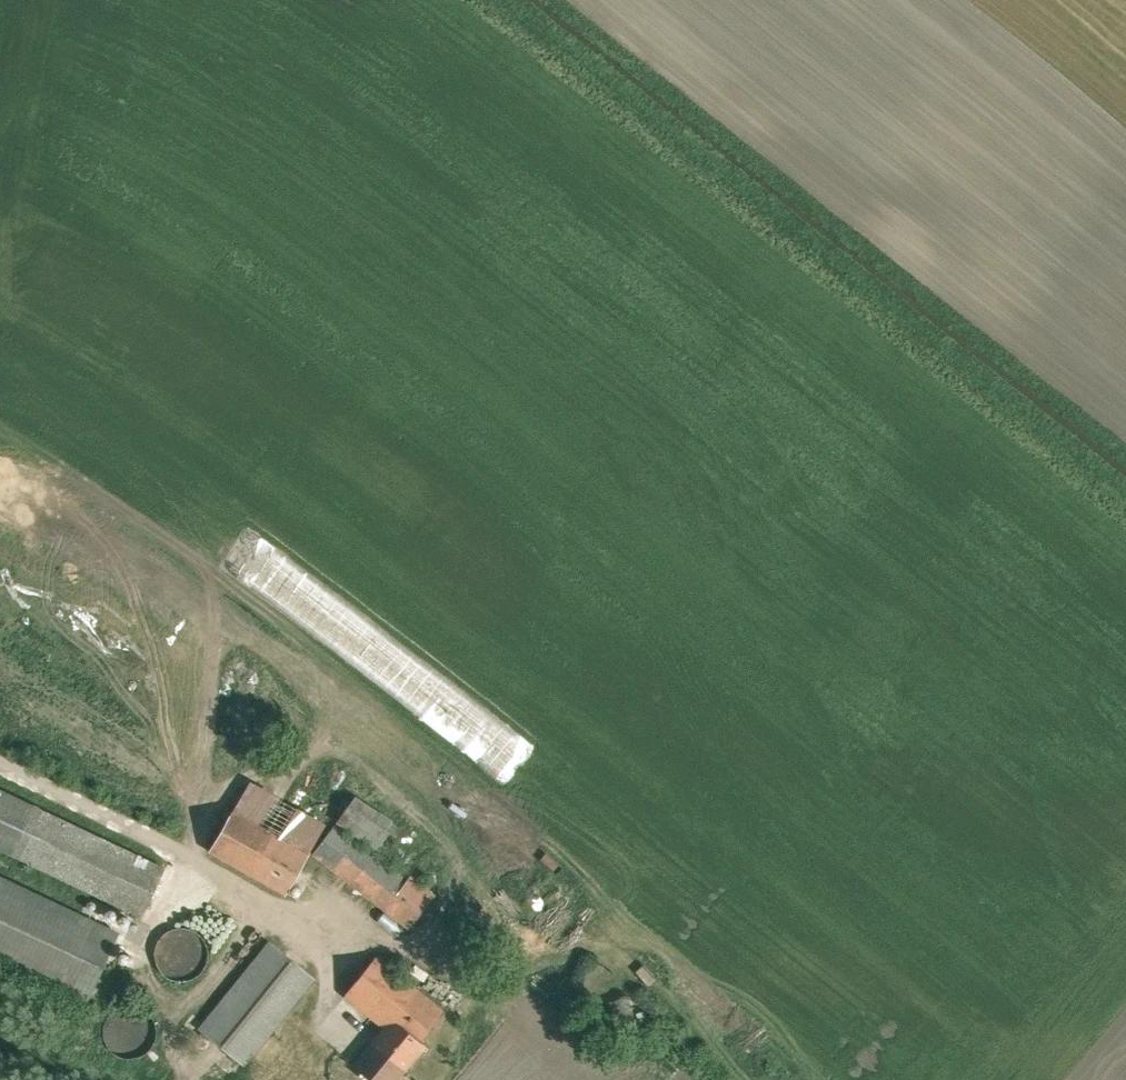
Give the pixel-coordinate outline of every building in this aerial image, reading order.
[(0,788),(0,853),(140,920),(166,867),(0,788)] [(240,809),(215,853),(289,894),(314,850),(240,809)] [(347,832),(324,862),(408,928),(431,898),(347,832)] [(83,1010),(118,938),(0,881),(0,970),(83,1010)] [(217,964),(217,959),(216,951),(211,940),(203,933),(197,929),(191,928),(180,928),(172,930),(167,933),(159,942),(156,948),(154,955),(155,966),(160,977),(166,983),(170,986),(181,990),(192,989),(199,987),(205,983),(212,975),(217,964)] [(203,1017),(255,1060),(322,979),(269,936),(203,1017)] [(373,966),(347,999),(387,1030),(356,1070),(370,1079),(397,1079),(443,1020),(373,966)] [(629,1022),(626,997),(603,1000),(607,1026),(629,1022)] [(158,1040),(159,1035),(158,1027),(152,1016),(145,1009),(138,1006),(132,1004),(121,1004),(114,1006),(109,1009),(101,1018),(98,1024),(96,1031),(97,1042),(102,1054),(108,1059),(112,1062),(123,1066),(133,1066),(141,1063),(147,1059),(154,1051),(158,1040)]
